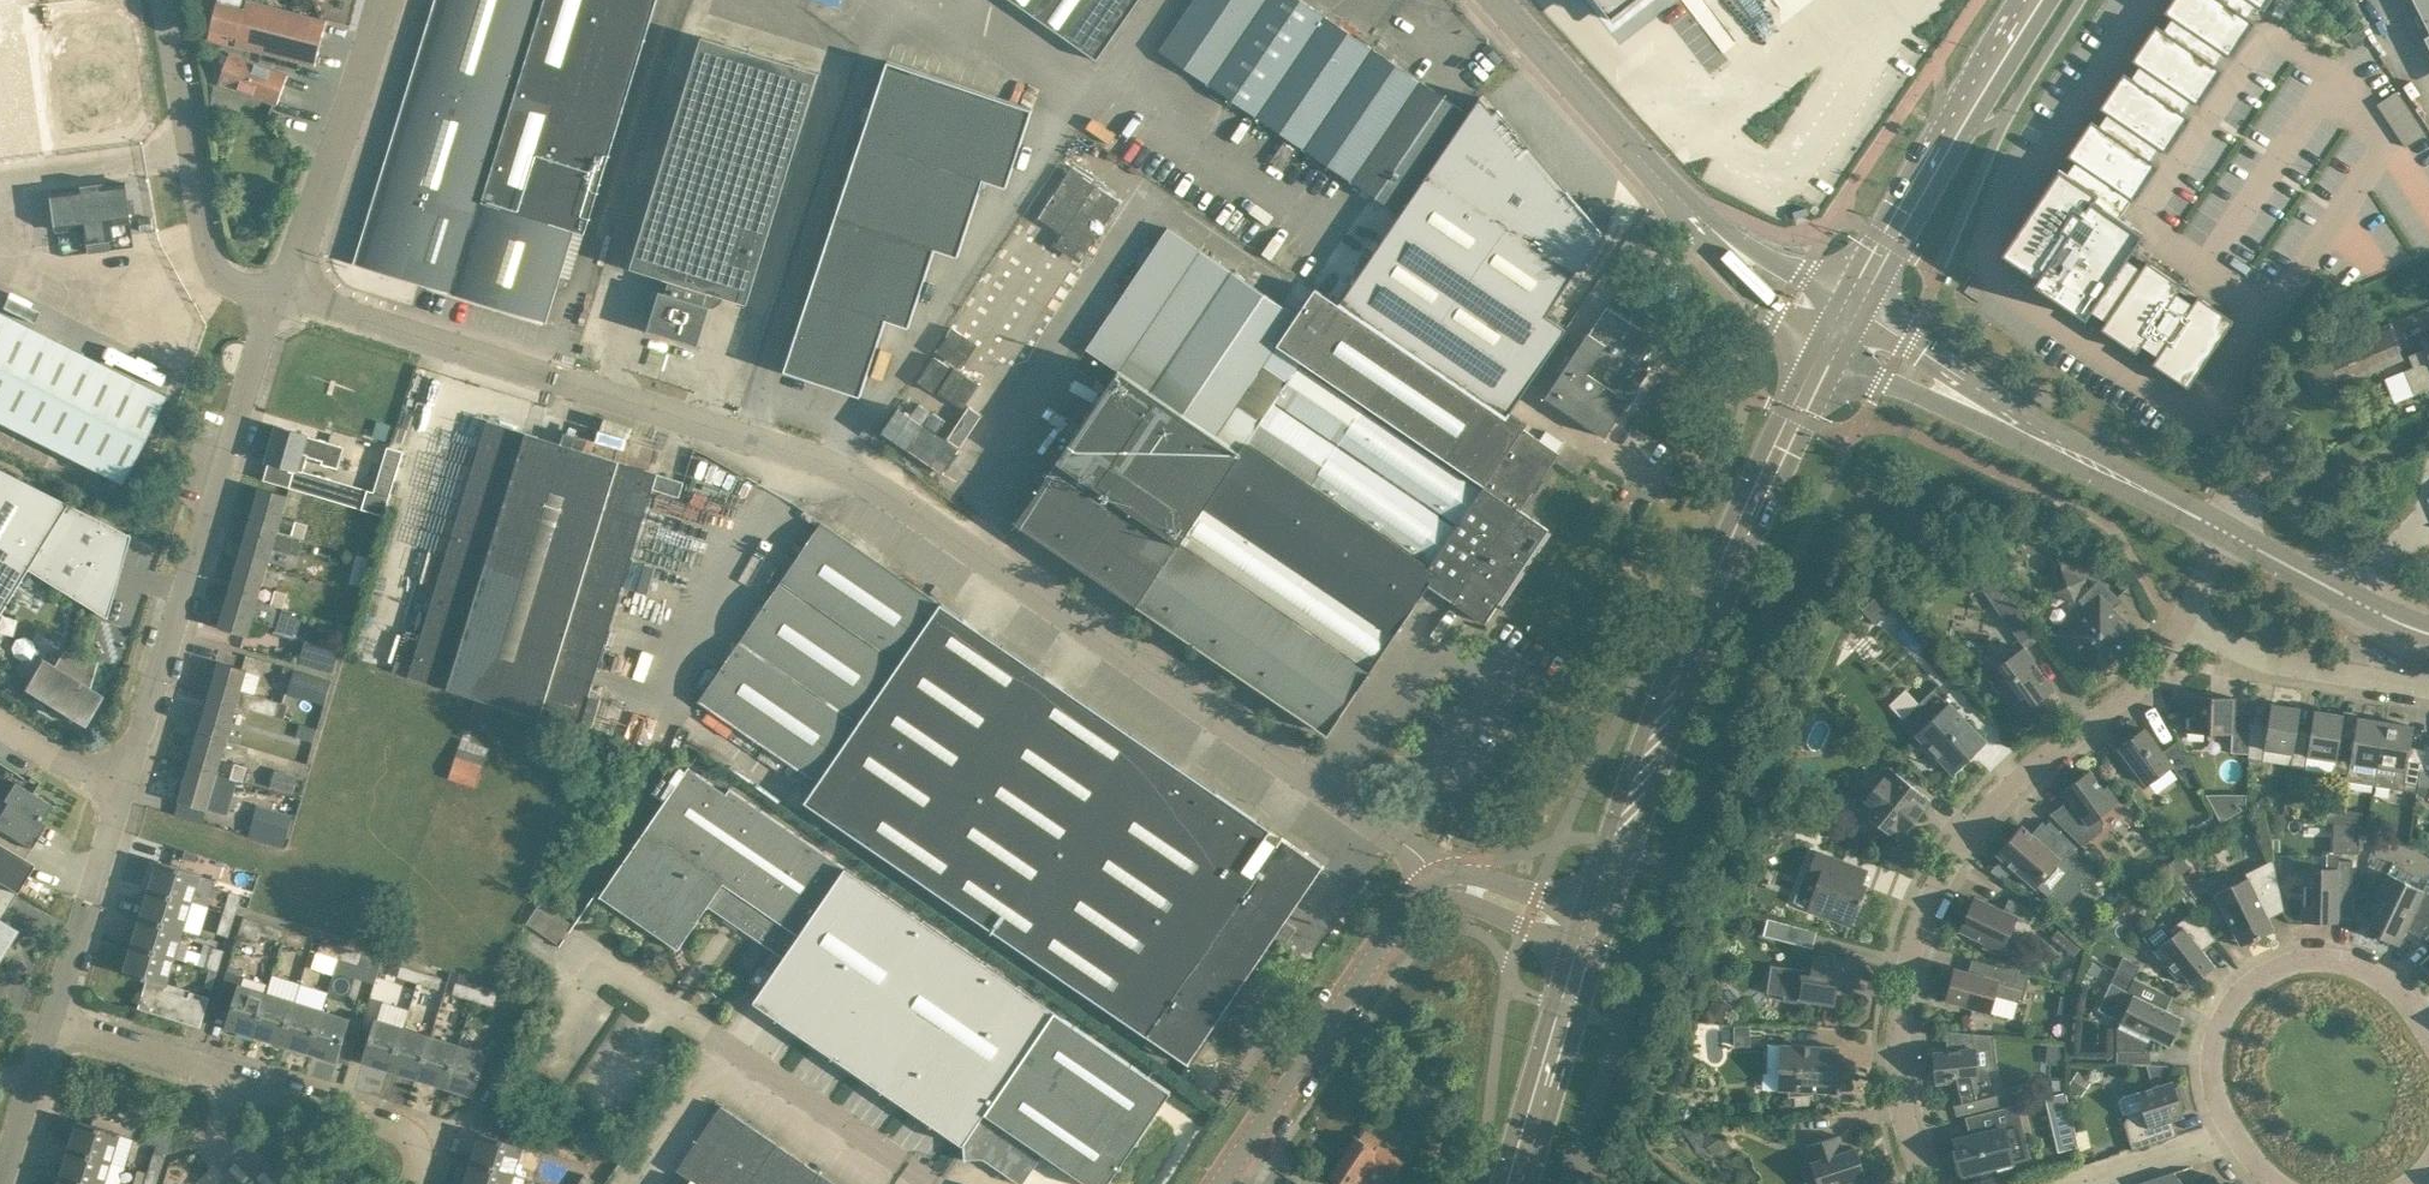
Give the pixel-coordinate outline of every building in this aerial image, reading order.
[(294,11),(251,0),(247,0),(245,8),(219,1),(211,30),(238,37),(236,46),(282,57),(316,66),(328,19),(318,17),(294,11)] [(356,263),(419,283),(544,322),(573,229),(586,233),(658,0),(438,0),(356,263)] [(1097,60),(1139,0),(1012,0),(1097,60)] [(1243,33),(1195,0),(1194,0),(1160,50),(1209,83),(1243,33)] [(1243,33),(1265,0),(1195,0),(1243,33)] [(1243,33),(1209,83),(1256,116),(1325,15),(1303,0),(1265,0),(1243,33)] [(1613,20),(1639,0),(1598,0),(1613,20)] [(2035,202),(2001,252),(2037,277),(2033,283),(2085,318),(2090,309),(2106,320),(2100,328),(2136,352),(2142,344),(2157,355),(2152,363),(2188,387),(2233,319),(2197,295),(2192,303),(2177,293),(2182,285),(2146,260),(2141,268),(2125,258),(2143,232),(2119,216),(2131,198),(2135,201),(2159,165),(2151,160),(2159,148),(2167,153),(2191,117),(2183,112),(2192,100),(2200,105),(2224,69),(2216,64),(2224,52),(2232,58),(2256,22),(2248,16),(2256,4),(2264,10),(2271,0),(2172,0),(2164,12),(2172,17),(2164,29),(2156,24),(2132,59),(2140,65),(2131,77),(2124,71),(2099,107),(2107,113),(2099,125),(2091,119),(2067,155),(2075,160),(2067,172),(2059,167),(2035,202)] [(2428,31),(2428,0),(2413,0),(2428,31)] [(121,1),(28,12),(30,17),(37,56),(129,44),(121,1)] [(1304,148),(1372,47),(1325,15),(1256,116),(1304,148)] [(2356,27),(2344,35),(2351,46),(2363,38),(2356,27)] [(819,72),(702,36),(631,267),(670,280),(666,294),(661,292),(650,329),(697,343),(709,307),(704,306),(708,291),(715,293),(748,303),(819,72)] [(1304,148),(1352,180),(1420,80),(1372,47),(1304,148)] [(219,82),(274,102),(278,103),(289,74),(230,53),(219,82)] [(983,180),(1006,187),(1033,109),(888,60),(784,370),(861,396),(886,319),(909,327),(935,249),(958,256),(983,180)] [(1352,180),(1400,213),(1468,112),(1420,80),(1352,180)] [(2379,101),(2407,143),(2426,130),(2397,88),(2379,101)] [(1546,315),(1578,268),(1580,270),(1585,263),(1584,263),(1583,263),(1582,261),(1600,235),(1527,150),(1529,148),(1528,147),(1526,149),(1521,143),(1524,142),(1523,140),(1520,142),(1516,137),(1518,135),(1517,134),(1515,136),(1510,130),(1512,128),(1511,127),(1509,129),(1504,124),(1507,122),(1506,121),(1503,123),(1499,118),(1503,115),(1498,109),(1494,112),(1480,96),(1340,303),(1507,416),(1566,330),(1546,315)] [(1067,165),(1021,242),(1073,273),(1119,196),(1067,165)] [(132,222),(127,180),(51,190),(57,232),(83,229),(85,243),(89,243),(112,241),(116,240),(114,224),(132,222)] [(152,216),(139,217),(140,231),(153,229),(152,216)] [(1559,452),(1557,451),(1564,441),(1547,430),(1540,439),(1524,428),(1528,422),(1512,412),(1507,419),(1505,417),(1478,399),(1329,299),(1312,324),(1168,228),(1086,348),(1118,370),(1074,435),(1046,477),(1016,522),(1140,606),(1135,613),(1144,619),(1149,612),(1153,615),(1153,614),(1328,732),(1427,585),(1444,597),(1446,595),(1485,622),(1549,528),(1520,509),(1559,452)] [(169,284),(172,282),(131,284),(145,356),(184,346),(169,284)] [(1654,336),(1623,316),(1607,305),(1589,333),(1588,332),(1545,397),(1605,436),(1625,407),(1628,409),(1640,390),(1637,388),(1649,370),(1647,368),(1650,365),(1640,358),(1654,336)] [(121,482),(165,395),(0,312),(0,421),(121,482)] [(948,323),(900,404),(966,442),(1014,361),(948,323)] [(2391,328),(2327,353),(2334,372),(2339,383),(2403,358),(2391,328)] [(2413,366),(2405,369),(2406,371),(2415,393),(2428,388),(2428,335),(2422,338),(2426,348),(2408,355),(2413,366)] [(410,676),(477,697),(579,728),(580,728),(654,488),(680,496),(685,481),(563,443),(541,436),(488,420),(488,421),(474,417),(478,404),(436,392),(422,436),(421,440),(425,441),(460,452),(463,453),(464,449),(479,453),(414,664),(397,659),(393,671),(410,676)] [(323,463),(338,468),(345,446),(278,426),(268,461),(295,469),(290,487),(359,507),(365,488),(304,470),(308,455),(324,460),(323,463)] [(372,512),(385,515),(403,452),(390,448),(372,512)] [(130,534),(0,469),(0,611),(26,568),(106,617),(130,534)] [(53,478),(49,487),(58,491),(62,483),(53,478)] [(305,538),(305,536),(308,525),(309,523),(283,516),(289,495),(261,487),(250,522),(305,538)] [(818,781),(805,800),(1146,1035),(1147,1034),(1189,1063),(1190,1062),(1189,1061),(1275,935),(1285,920),(1322,866),(1324,867),(1325,865),(1282,836),(1276,844),(1265,837),(1271,829),(940,603),(941,602),(823,520),(699,699),(818,781)] [(250,522),(240,557),(268,565),(273,548),(299,556),(305,538),(250,522)] [(357,554),(353,567),(366,571),(370,557),(357,554)] [(258,600),(259,599),(268,565),(240,557),(230,592),(258,600)] [(2082,582),(2084,579),(2061,569),(2060,569),(2051,591),(2074,601),(2082,582)] [(2019,610),(2009,596),(1992,575),(1979,585),(1995,606),(2005,620),(2019,610)] [(284,608),(285,606),(288,593),(275,590),(271,603),(271,604),(282,607),(284,608)] [(253,619),(277,626),(282,607),(271,604),(271,602),(259,599),(258,600),(230,592),(220,627),(248,635),(253,619)] [(1876,623),(1883,616),(1893,607),(1894,606),(1884,595),(1881,592),(1861,608),(1866,613),(1876,623)] [(2134,633),(2100,598),(2076,622),(2072,618),(2057,633),(2072,648),(2077,643),(2100,667),(2134,633)] [(1910,645),(1920,635),(1907,622),(1897,631),(1910,645)] [(342,648),(304,637),(297,663),(335,674),(342,648)] [(1989,672),(1990,674),(1985,678),(1998,694),(2002,691),(2011,703),(2026,692),(2033,703),(2054,688),(2024,646),(1989,672)] [(52,667),(43,661),(27,687),(82,721),(97,695),(88,690),(98,659),(64,649),(52,667)] [(278,715),(277,716),(285,718),(290,703),(242,689),(248,669),(220,661),(210,696),(278,715)] [(333,678),(295,668),(287,694),(325,705),(333,678)] [(1934,688),(1920,701),(1919,703),(1905,688),(1889,703),(1917,732),(1915,733),(1953,773),(1987,741),(1949,702),(1948,702),(1934,688)] [(2249,731),(2249,727),(2249,709),(2235,709),(2236,697),(2187,695),(2186,731),(2234,733),(2234,731),(2249,731)] [(227,739),(233,719),(273,731),(277,716),(278,715),(210,696),(200,731),(227,739)] [(2248,757),(2263,760),(2264,748),(2292,752),(2295,734),(2296,734),(2300,708),(2271,703),(2267,729),(2249,727),(2249,731),(2248,757)] [(2306,766),(2307,756),(2335,760),(2338,741),(2339,741),(2343,715),(2314,710),(2310,736),(2296,734),(2295,734),(2292,752),(2290,764),(2306,766)] [(2335,760),(2334,771),(2348,773),(2347,781),(2375,786),(2385,721),(2357,717),(2353,743),(2339,741),(2338,741),(2335,760)] [(1848,719),(1841,727),(1840,729),(1851,738),(1854,734),(1859,728),(1860,727),(1849,718),(1848,719)] [(2385,721),(2375,786),(2417,792),(2418,784),(2423,754),(2409,752),(2413,726),(2385,721)] [(2162,751),(2159,747),(2145,728),(2119,747),(2146,783),(2171,764),(2183,780),(2193,772),(2177,740),(2162,751)] [(189,766),(217,774),(227,739),(200,731),(189,766)] [(2424,747),(2423,754),(2418,784),(2417,792),(2422,793),(2427,791),(2427,785),(2428,786),(2428,743),(2425,743),(2424,747)] [(457,756),(449,778),(477,787),(484,765),(457,756)] [(247,767),(235,763),(230,777),(242,781),(247,767)] [(217,774),(189,766),(179,801),(206,809),(207,807),(228,813),(238,781),(217,775),(217,774)] [(846,867),(731,788),(727,792),(689,766),(600,895),(679,949),(709,905),(784,957),(754,1000),(964,1142),(965,1159),(983,1158),(1020,1183),(1021,1183),(1045,1153),(1090,1183),(1107,1183),(1171,1091),(1151,1077),(847,865),(846,867)] [(298,775),(275,768),(271,785),(293,792),(298,775)] [(1890,768),(1858,807),(1899,840),(1931,800),(1890,768)] [(2053,816),(2070,833),(2082,845),(2102,830),(2104,820),(2101,815),(2119,802),(2107,785),(2103,788),(2089,769),(2062,789),(2071,802),(2053,816)] [(1778,783),(1786,809),(1797,806),(1789,779),(1778,783)] [(16,892),(34,863),(19,854),(25,844),(30,847),(45,822),(40,820),(51,803),(14,780),(3,798),(6,801),(0,811),(0,882),(16,892)] [(2230,798),(2230,817),(2246,808),(2246,798),(2230,798)] [(258,804),(249,835),(249,836),(285,847),(294,815),(258,804)] [(2343,823),(2345,809),(2328,806),(2326,820),(2334,821),(2343,823)] [(2219,826),(2213,815),(2190,829),(2196,839),(2219,826)] [(1998,853),(2001,856),(1991,870),(2004,879),(2014,867),(2016,869),(2035,885),(2036,887),(2037,885),(2050,897),(2080,862),(2072,855),(2077,850),(2042,820),(2031,833),(2022,825),(1998,853)] [(2353,860),(2338,860),(2338,853),(2359,853),(2360,826),(2333,822),(2333,852),(2326,852),(2325,869),(2304,868),(2303,919),(2337,920),(2338,889),(2352,889),(2353,865),(2353,860)] [(2107,857),(2098,846),(2090,852),(2099,863),(2107,857)] [(1817,851),(1808,876),(1818,880),(1808,907),(1851,924),(1859,902),(1862,903),(1864,899),(1861,898),(1865,885),(1871,871),(1817,851)] [(2185,871),(2175,858),(2161,869),(2172,881),(2185,871)] [(2214,893),(2229,923),(2240,945),(2274,928),(2269,917),(2284,909),(2280,890),(2273,859),(2245,872),(2247,877),(2214,893)] [(159,860),(150,888),(209,906),(217,879),(201,875),(202,873),(182,867),(159,860)] [(2377,907),(2366,929),(2398,944),(2405,929),(2421,936),(2428,925),(2428,885),(2425,884),(2422,889),(2386,872),(2374,897),(2381,900),(2377,907)] [(16,892),(0,882),(0,918),(16,892)] [(209,906),(150,888),(142,916),(184,929),(201,933),(209,906)] [(231,891),(225,911),(236,915),(243,895),(231,891)] [(2003,910),(1997,907),(1975,897),(1961,929),(1982,939),(1986,941),(1984,945),(1999,952),(2016,917),(2029,923),(2035,909),(2009,897),(2003,910)] [(541,901),(527,922),(561,944),(575,924),(541,901)] [(2216,939),(2193,909),(2168,930),(2172,935),(2153,950),(2176,977),(2182,973),(2192,985),(2216,965),(2203,949),(2216,939)] [(225,911),(217,933),(229,936),(236,915),(225,911)] [(263,935),(283,941),(287,928),(245,915),(239,934),(261,941),(263,935)] [(133,944),(175,957),(185,960),(190,944),(180,941),(184,929),(142,916),(133,944)] [(1810,928),(1768,917),(1763,934),(1806,945),(1810,928)] [(13,930),(0,922),(0,950),(13,930)] [(287,928),(283,941),(305,947),(308,935),(287,928)] [(2058,928),(2051,937),(2074,954),(2081,946),(2058,928)] [(318,951),(339,958),(343,946),(322,939),(318,951)] [(139,1007),(201,1026),(210,996),(190,990),(188,996),(165,989),(175,957),(133,944),(124,972),(147,979),(139,1007)] [(207,967),(211,968),(219,971),(225,949),(213,946),(207,967)] [(343,946),(339,958),(360,964),(364,952),(343,946)] [(2420,962),(2425,968),(2428,976),(2428,954),(2420,962)] [(1800,1002),(1800,997),(1811,999),(1834,1002),(1837,987),(1840,988),(1840,990),(1852,992),(1854,980),(1859,981),(1862,962),(1814,955),(1813,958),(1805,969),(1785,966),(1782,994),(1783,995),(1783,999),(1800,1002)] [(2117,969),(2134,977),(2140,964),(2123,956),(2117,969)] [(397,977),(417,983),(421,970),(401,964),(397,977)] [(1989,978),(1978,974),(1955,968),(1947,998),(1990,1010),(1994,994),(2022,1002),(2029,974),(1993,964),(1989,978)] [(2061,970),(2059,979),(2073,983),(2077,968),(2068,966),(2061,970)] [(2183,1017),(2162,1006),(2148,1000),(2151,993),(2132,981),(2134,977),(2117,969),(2110,982),(2098,1009),(2121,1020),(2117,1027),(2117,1050),(2127,1050),(2145,1050),(2151,1037),(2170,1045),(2183,1017)] [(226,1026),(254,1034),(268,991),(241,982),(243,975),(227,970),(216,1006),(231,1011),(226,1026)] [(421,970),(417,983),(440,990),(444,977),(421,970)] [(453,993),(473,1000),(477,987),(456,981),(453,993)] [(477,987),(473,1000),(495,1006),(499,994),(477,987)] [(268,991),(254,1034),(282,1043),(296,999),(268,991)] [(1717,994),(1710,1004),(1706,1011),(1708,1012),(1723,1022),(1734,1005),(1717,994)] [(2071,997),(2061,995),(2058,1012),(2068,1013),(2071,997)] [(282,1043),(310,1051),(323,1008),(296,999),(282,1043)] [(383,1000),(379,1016),(405,1022),(409,1005),(383,1000)] [(351,1016),(323,1008),(310,1051),(338,1060),(351,1016)] [(363,1060),(391,1069),(404,1026),(376,1017),(363,1060)] [(1734,1025),(1735,1045),(1751,1045),(1750,1025),(1734,1025)] [(391,1069),(419,1078),(432,1035),(404,1026),(391,1069)] [(460,1044),(432,1035),(419,1078),(447,1086),(460,1044)] [(2048,1043),(2046,1063),(2064,1064),(2066,1044),(2048,1043)] [(460,1044),(447,1086),(475,1095),(488,1052),(460,1044)] [(1839,1046),(1815,1045),(1781,1044),(1779,1089),(1788,1090),(1788,1096),(1813,1094),(1814,1091),(1837,1092),(1839,1046)] [(1957,1113),(1980,1107),(1998,1103),(1993,1083),(1991,1084),(1987,1069),(1982,1066),(1977,1067),(1975,1047),(1958,1049),(1934,1051),(1937,1082),(1951,1080),(1954,1093),(1952,1094),(1957,1113)] [(2148,1063),(2151,1081),(2171,1078),(2168,1060),(2148,1063)] [(2078,1070),(2067,1086),(2081,1096),(2092,1080),(2078,1070)] [(2173,1079),(2150,1086),(2136,1091),(2123,1095),(2119,1099),(2122,1112),(2128,1113),(2124,1122),(2132,1149),(2177,1134),(2172,1119),(2184,1116),(2180,1101),(2183,1100),(2179,1085),(2175,1086),(2173,1079)] [(2045,1096),(2058,1151),(2079,1146),(2076,1131),(2066,1091),(2045,1096)] [(1962,1174),(1986,1168),(2012,1162),(2008,1144),(2026,1139),(2017,1103),(1966,1115),(1970,1134),(1954,1138),(1962,1174)] [(721,1105),(677,1169),(691,1178),(687,1183),(837,1183),(721,1105)] [(79,1119),(70,1147),(113,1160),(121,1133),(79,1119)] [(1703,1141),(1708,1149),(1712,1155),(1729,1143),(1717,1125),(1701,1136),(1700,1137),(1703,1141)] [(473,1160),(515,1173),(524,1145),(481,1132),(473,1160)] [(1811,1162),(1818,1183),(1853,1183),(1867,1179),(1856,1147),(1844,1151),(1839,1134),(1806,1145),(1811,1162)] [(1343,1183),(1363,1183),(1376,1166),(1393,1177),(1404,1161),(1378,1144),(1375,1148),(1357,1135),(1330,1175),(1343,1183)] [(90,1183),(119,1183),(126,1164),(113,1160),(70,1147),(61,1175),(90,1183)] [(155,1151),(149,1172),(160,1175),(166,1155),(155,1151)] [(465,1183),(511,1183),(515,1173),(473,1160),(465,1183)] [(2174,1171),(2137,1183),(2138,1183),(2184,1183),(2174,1171)] [(149,1172),(146,1180),(136,1176),(133,1183),(157,1183),(160,1175),(149,1172)] [(596,1180),(585,1173),(577,1183),(593,1183),(596,1180)] [(2213,1174),(2201,1183),(2221,1183),(2213,1174)] [(61,1175),(59,1183),(90,1183),(61,1175)]
